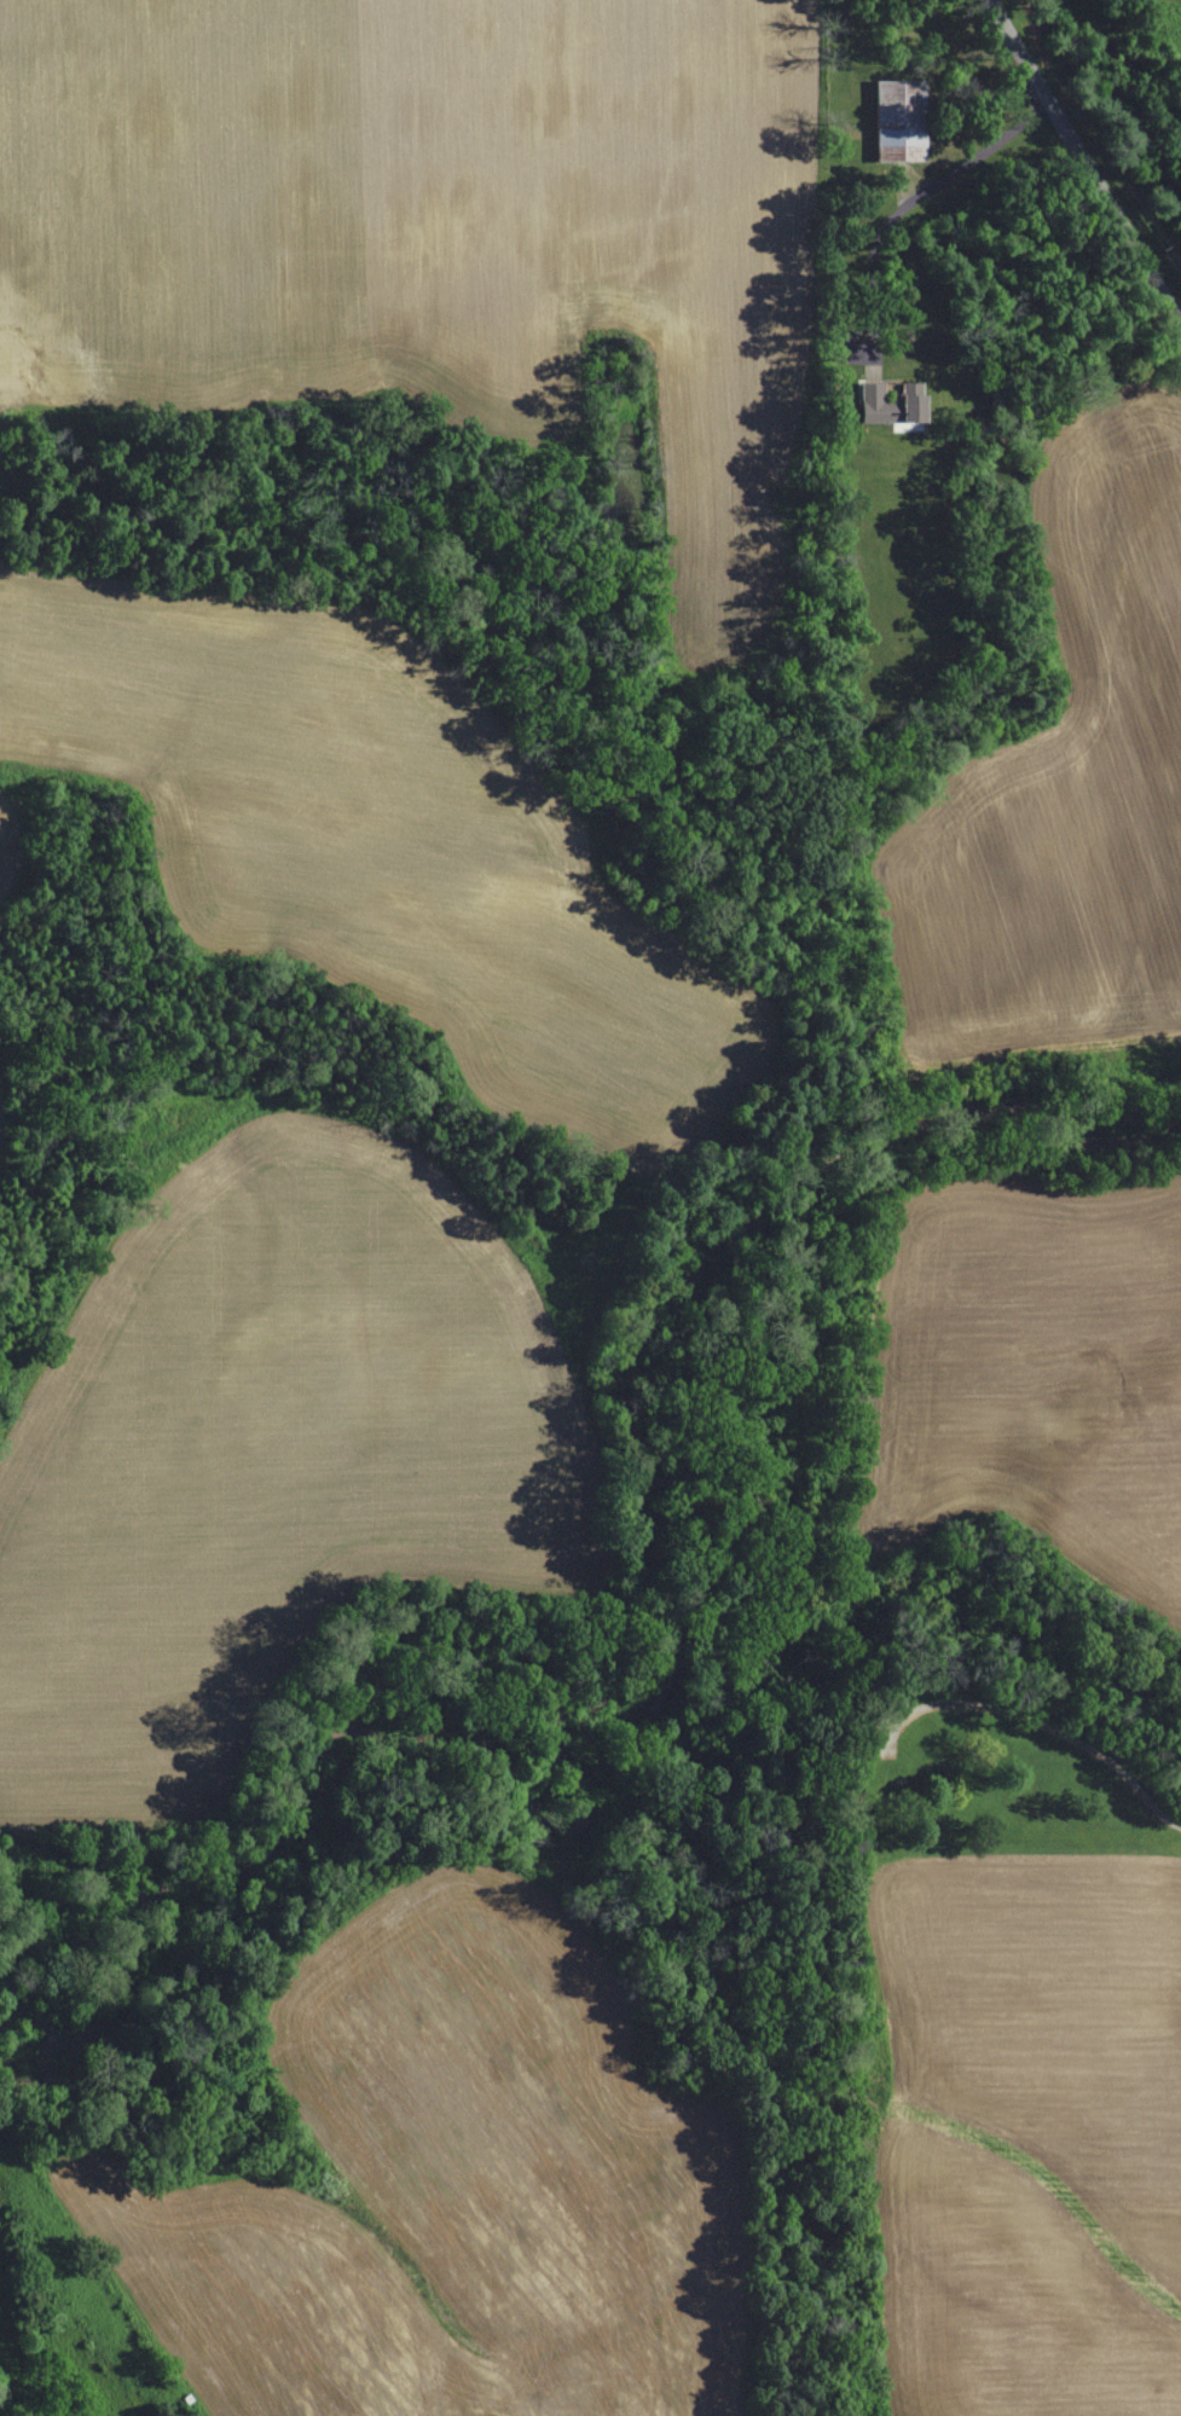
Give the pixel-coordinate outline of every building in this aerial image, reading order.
[(870,81),(872,162),(918,161),(916,80),(870,81)] [(918,422),(918,383),(895,383),(895,402),(880,403),(880,383),(858,383),(858,423),(918,422)]
